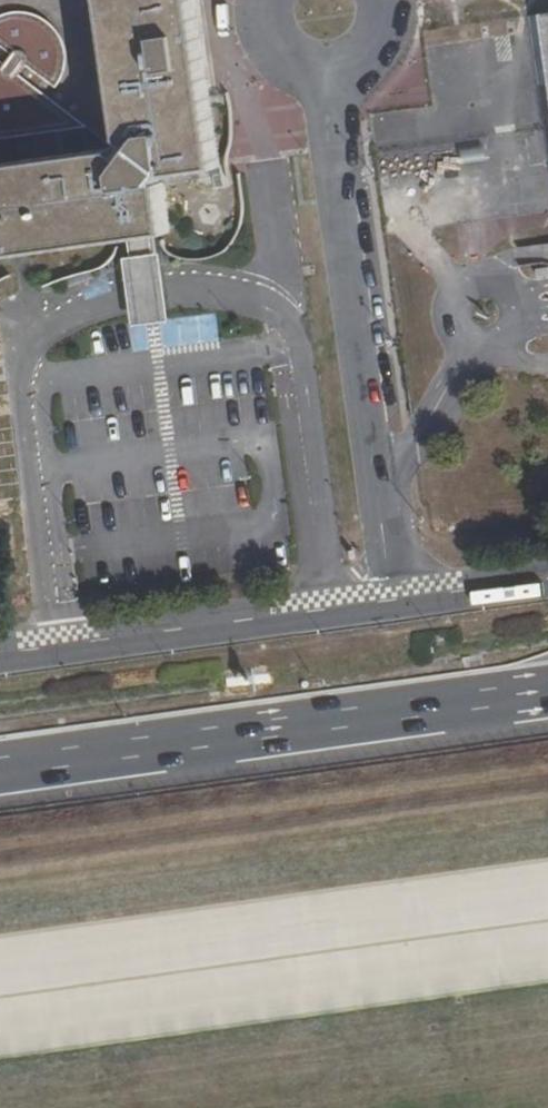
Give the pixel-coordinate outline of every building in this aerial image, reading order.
[(88,125),(119,147),(0,164),(0,257),(130,239),(133,260),(145,259),(156,257),(153,236),(173,233),(166,181),(171,175),(172,173),(178,172),(222,168),(199,0),(106,0),(124,135),(58,84),(64,73),(66,58),(66,51),(65,44),(58,30),(48,21),(47,20),(35,14),(21,11),(12,12),(6,14),(0,16),(0,138),(88,125)] [(156,257),(133,260),(126,261),(135,330),(173,325),(164,256),(156,257)]
